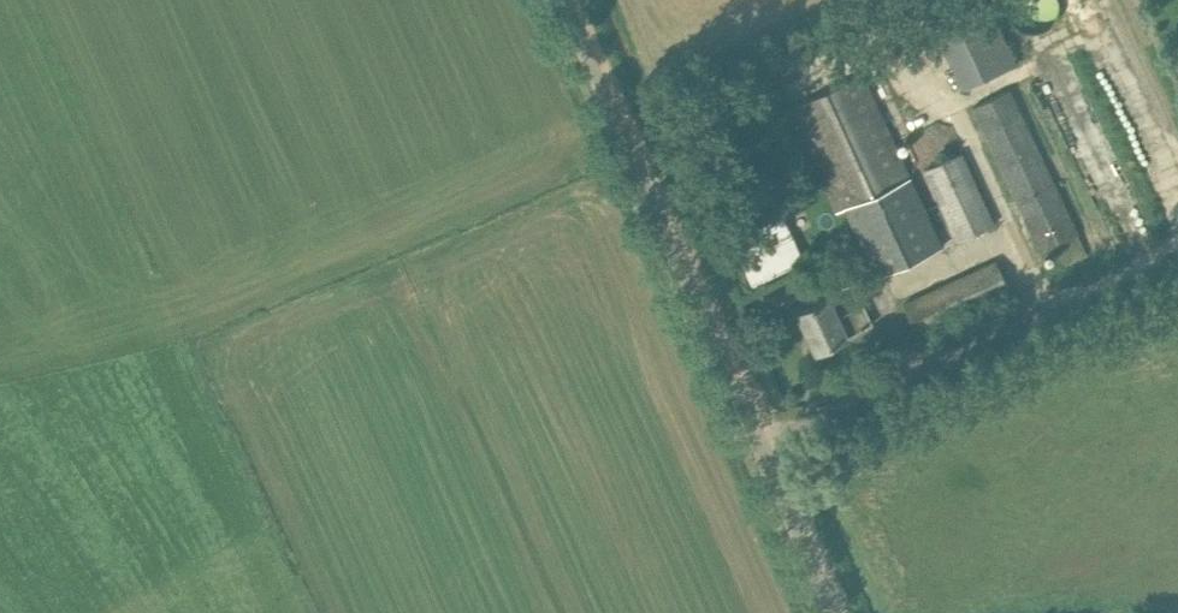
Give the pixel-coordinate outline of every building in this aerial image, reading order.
[(1017,62),(988,0),(968,0),(929,18),(962,88),(1017,62)] [(1006,5),(1006,7),(1006,10),(1007,12),(1008,14),(1008,16),(1010,18),(1011,20),(1012,22),(1014,24),(1015,26),(1017,27),(1019,28),(1021,29),(1023,30),(1026,31),(1028,31),(1030,32),(1033,32),(1035,32),(1037,31),(1039,31),(1042,30),(1044,29),(1046,28),(1048,27),(1050,26),(1051,24),(1053,22),(1054,20),(1055,18),(1057,16),(1057,14),(1058,12),(1059,10),(1059,7),(1059,5),(1059,3),(1059,1),(1059,0),(1006,0),(1006,1),(1006,3),(1006,5)] [(791,106),(839,209),(846,205),(878,276),(942,245),(896,144),(863,71),(791,106)] [(1009,87),(973,105),(1041,252),(1051,247),(1061,267),(1088,254),(1077,232),(1009,87)] [(961,153),(926,169),(958,238),(993,222),(961,153)] [(728,232),(752,284),(804,260),(780,208),(728,232)] [(1010,291),(996,261),(903,303),(917,334),(1010,291)] [(797,314),(815,352),(863,330),(845,292),(797,314)]
